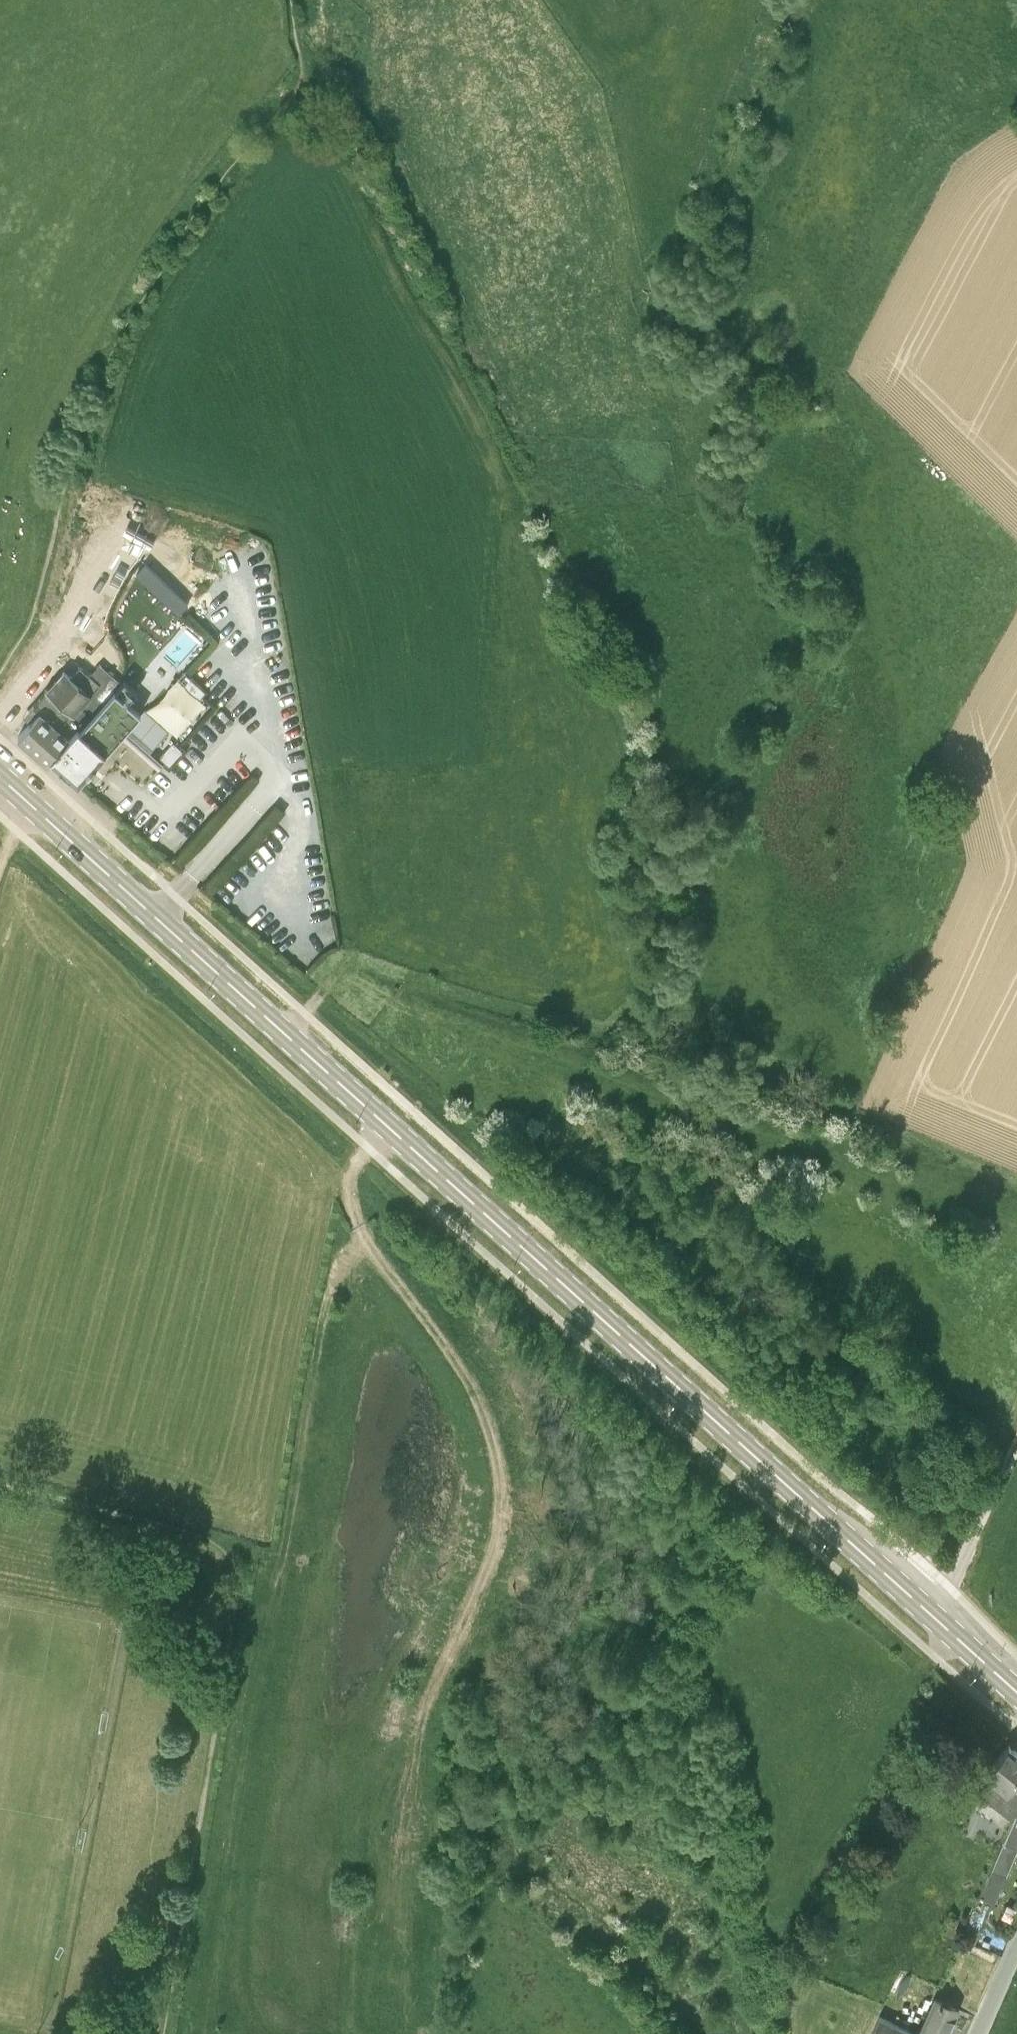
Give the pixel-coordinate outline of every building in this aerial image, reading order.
[(100,664),(90,675),(100,684),(111,693),(112,691),(114,690),(121,682),(100,664)] [(42,695),(33,706),(40,712),(51,723),(55,718),(62,725),(100,684),(90,675),(80,666),(69,678),(63,672),(42,695)] [(190,670),(174,686),(194,707),(210,691),(190,670)] [(29,724),(18,736),(22,740),(47,762),(48,763),(51,762),(111,693),(100,684),(62,725),(55,718),(51,723),(40,712),(29,724)] [(151,747),(167,729),(140,706),(137,710),(133,707),(124,699),(114,690),(112,691),(111,693),(51,762),(78,785),(78,784),(80,783),(85,776),(96,786),(116,764),(142,786),(163,762),(169,767),(182,752),(184,749),(173,740),(160,755),(151,747)] [(1016,1778),(1016,1752),(1009,1745),(996,1760),(985,1773),(972,1788),(977,1792),(995,1807),(1011,1819),(1016,1806),(1016,1793),(1010,1787),(1016,1778)] [(1003,1841),(1016,1847),(1016,1806),(1011,1819),(1002,1840),(1003,1841)] [(1003,1841),(991,1867),(980,1895),(994,1902),(1016,1848),(1016,1847),(1003,1841)] [(871,2033),(944,2033),(956,2007),(937,2000),(935,1998),(919,2033),(879,2015),(871,2033)]
